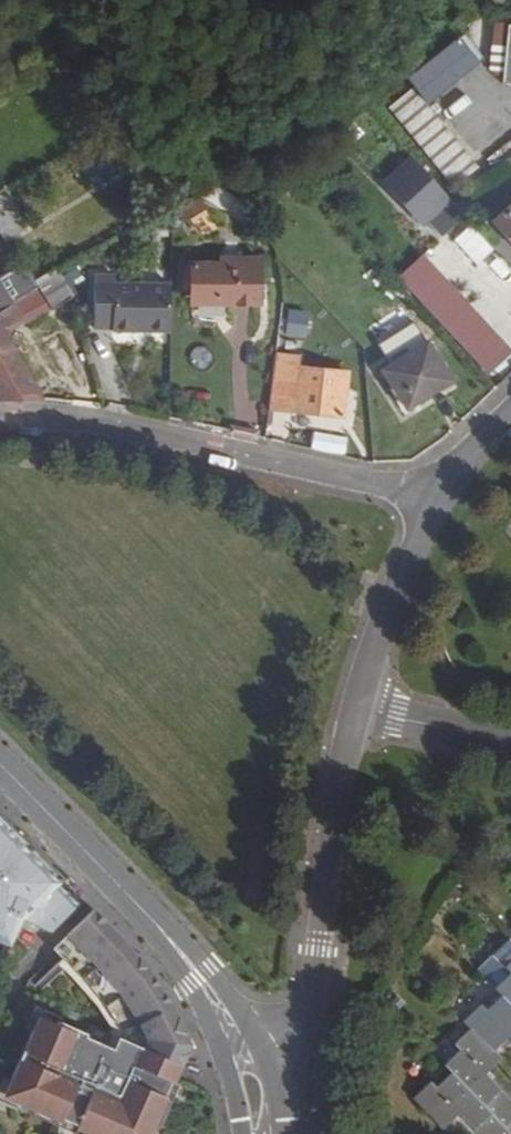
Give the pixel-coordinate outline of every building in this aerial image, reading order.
[(509,27),(495,24),(490,74),(505,75),(504,82),(510,83),(510,27),(509,27)] [(411,80),(430,103),(482,60),(465,37),(411,80)] [(412,91),(388,108),(456,183),(477,162),(412,91)] [(430,236),(453,214),(446,207),(412,172),(384,199),(396,212),(401,207),(430,236)] [(0,188),(0,239),(2,243),(29,229),(7,185),(0,188)] [(185,223),(208,209),(198,193),(175,207),(185,223)] [(496,226),(510,240),(510,211),(496,226)] [(502,302),(510,294),(510,270),(471,228),(451,247),(502,302)] [(398,278),(490,375),(510,355),(510,347),(423,254),(398,278)] [(4,282),(23,273),(17,262),(0,271),(0,274),(4,282)] [(213,272),(182,271),(182,313),(251,314),(250,266),(214,265),(213,272)] [(29,282),(23,273),(4,282),(0,285),(0,298),(29,282)] [(53,276),(33,289),(37,298),(5,316),(0,319),(0,330),(37,316),(32,307),(39,303),(50,320),(69,307),(53,276)] [(162,337),(162,286),(106,286),(106,279),(88,279),(88,330),(104,330),(105,335),(162,337)] [(50,320),(39,303),(32,307),(37,316),(0,330),(0,337),(50,320)] [(304,340),(310,314),(289,309),(283,335),(304,340)] [(0,407),(34,408),(29,398),(0,341),(0,407)] [(448,388),(425,350),(384,376),(407,414),(448,388)] [(269,362),(264,417),(338,422),(339,381),(296,378),(296,364),(269,362)] [(34,408),(51,408),(49,394),(29,398),(34,408)] [(2,840),(12,831),(0,828),(0,851),(2,840)] [(12,941),(21,899),(46,926),(57,928),(78,909),(81,894),(42,852),(20,847),(0,865),(0,938),(12,941)] [(80,923),(46,957),(40,963),(46,969),(78,1005),(109,1044),(110,1046),(102,1065),(75,1053),(76,1050),(46,1039),(45,1042),(28,1035),(0,1105),(0,1114),(13,1119),(12,1122),(43,1133),(149,1133),(181,1053),(174,1039),(142,992),(105,950),(80,923)] [(510,1007),(510,960),(505,966),(510,972),(492,987),(500,995),(510,1007)] [(510,1039),(510,1007),(500,995),(484,1012),(478,1006),(463,1020),(471,1028),(493,1052),(509,1036),(510,1039)] [(503,1128),(510,1120),(510,1104),(498,1090),(484,1075),(500,1059),(493,1052),(471,1028),(454,1044),(459,1049),(442,1064),(450,1072),(503,1128)] [(478,1133),(509,1133),(503,1128),(450,1072),(434,1087),(428,1082),(413,1098),(442,1129),(458,1113),(478,1133)]
